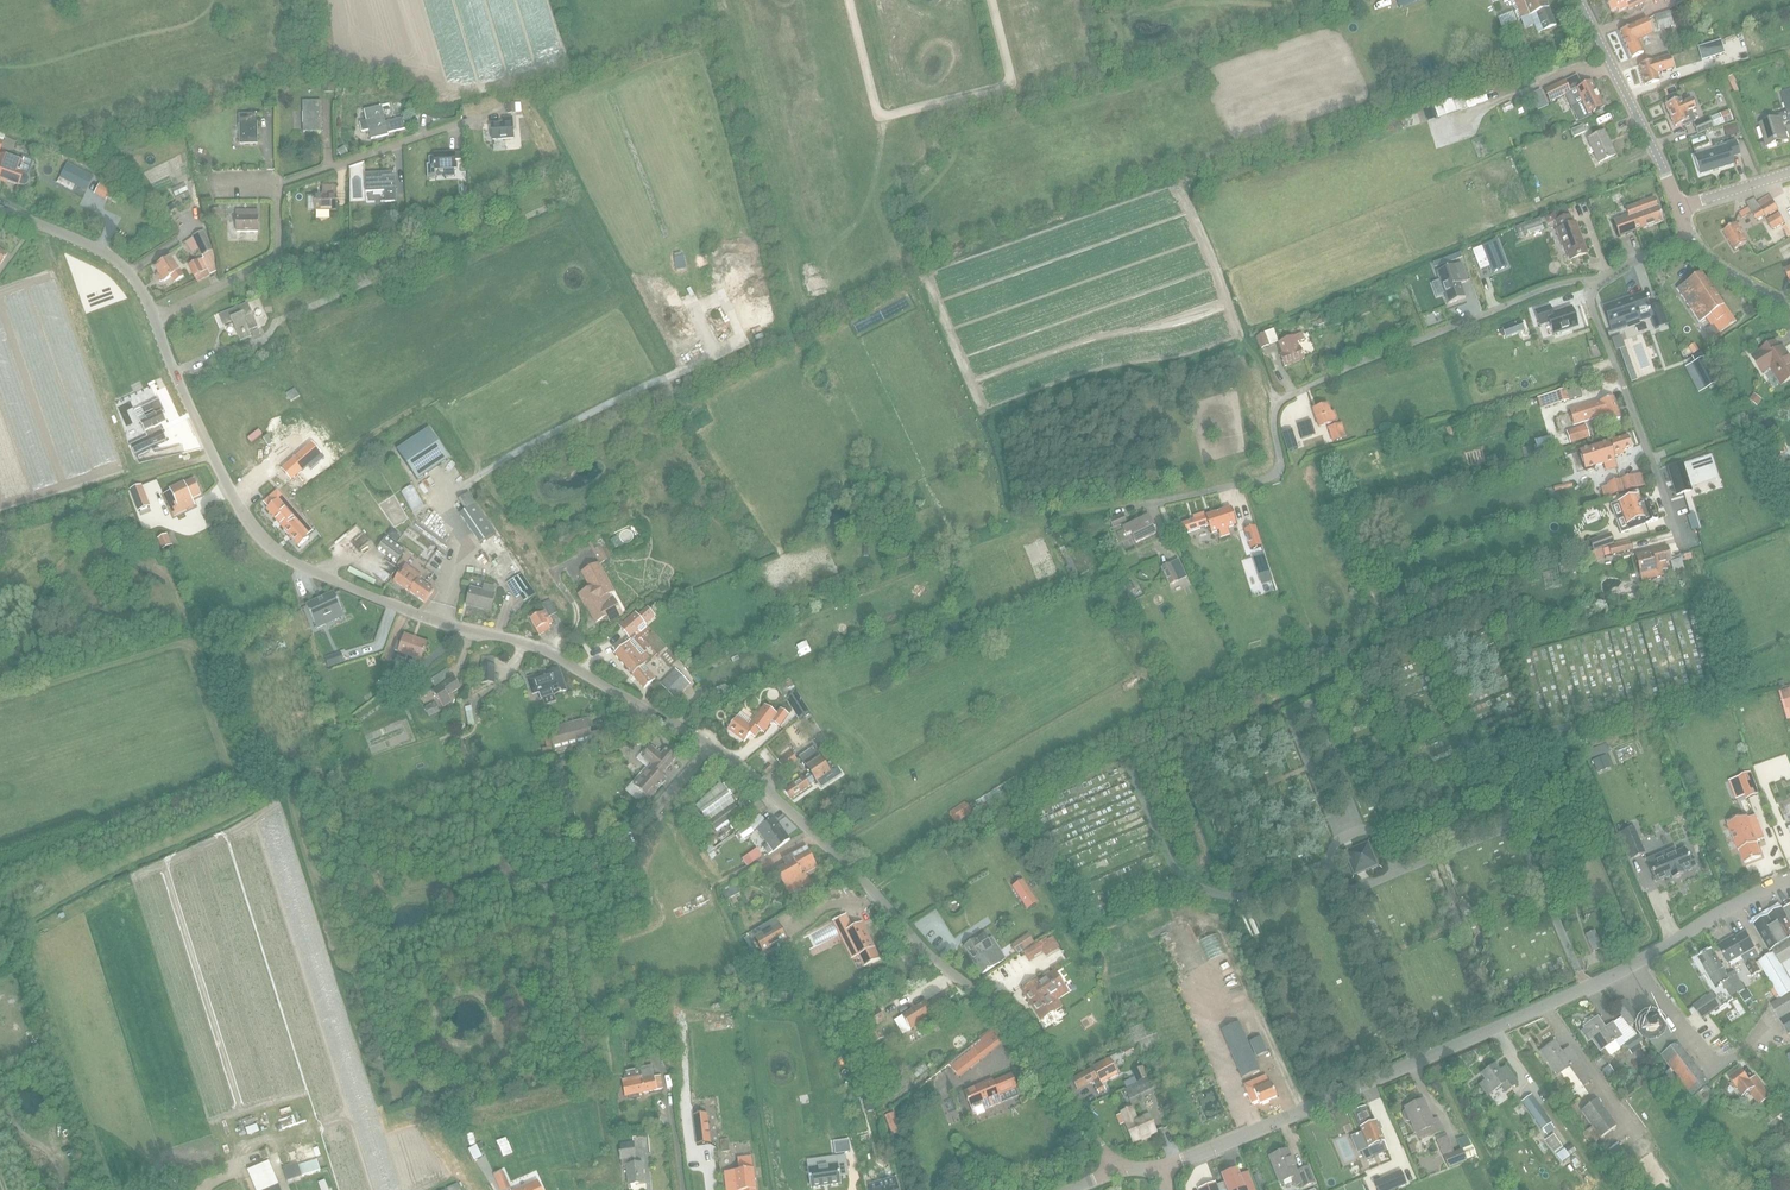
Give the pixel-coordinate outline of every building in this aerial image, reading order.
[(1518,19),(1520,19),(1523,29),(1534,25),(1537,33),(1542,30),(1543,31),(1555,26),(1545,0),(1510,0),(1518,19)] [(1605,0),(1610,12),(1618,9),(1619,12),(1628,8),(1627,5),(1630,3),(1633,8),(1650,0),(1606,0),(1605,0)] [(1674,25),(1673,24),(1679,23),(1675,10),(1669,12),(1669,10),(1654,16),(1659,30),(1674,25)] [(1620,31),(1632,58),(1644,53),(1637,39),(1653,31),(1647,20),(1632,26),(1631,26),(1620,31)] [(1720,41),(1705,45),(1709,58),(1724,54),(1720,41)] [(1639,65),(1640,66),(1645,85),(1659,81),(1657,75),(1673,70),(1670,57),(1653,62),(1653,61),(1639,65)] [(1727,77),(1729,81),(1734,92),(1738,90),(1734,82),(1735,81),(1732,74),(1727,77)] [(1544,91),(1550,103),(1570,93),(1565,81),(1544,91)] [(1582,102),(1571,108),(1578,122),(1591,116),(1590,114),(1604,107),(1591,81),(1576,89),(1579,96),(1581,99),(1582,102)] [(334,82),(323,82),(323,91),(334,91),(334,82)] [(1789,121),(1789,89),(1781,92),(1789,121)] [(1453,102),(1457,112),(1487,102),(1484,92),(1453,102)] [(1673,96),(1665,100),(1667,105),(1665,106),(1675,127),(1682,124),(1683,126),(1695,121),(1691,111),(1696,109),(1691,99),(1682,102),(1680,99),(1676,101),(1673,96)] [(302,101),(303,132),(321,132),(320,101),(302,101)] [(515,112),(515,102),(507,103),(507,113),(515,112)] [(367,121),(359,123),(361,132),(368,130),(370,139),(388,135),(387,133),(405,129),(402,118),(385,122),(384,118),(385,118),(382,106),(372,108),(364,110),(366,115),(367,121)] [(1719,113),(1723,124),(1733,120),(1728,110),(1719,113)] [(1776,120),(1760,125),(1766,146),(1788,140),(1783,124),(1789,122),(1787,112),(1780,114),(1775,116),(1776,120)] [(239,114),(239,144),(257,144),(257,114),(239,114)] [(490,124),(492,140),(513,138),(511,117),(502,118),(503,123),(490,124)] [(1693,124),(1697,134),(1714,127),(1710,117),(1693,124)] [(1723,127),(1726,136),(1738,133),(1736,124),(1723,127)] [(1582,125),(1571,130),(1574,136),(1585,132),(1582,125)] [(1587,139),(1599,163),(1615,155),(1604,131),(1587,139)] [(1732,156),(1740,154),(1735,140),(1727,143),(1728,146),(1695,156),(1701,174),(1734,164),(1732,156)] [(343,147),(337,150),(341,158),(347,154),(343,147)] [(429,165),(426,165),(427,178),(435,177),(434,170),(455,168),(454,160),(461,160),(460,152),(433,154),(434,157),(428,157),(429,165)] [(17,185),(18,183),(20,185),(24,185),(28,183),(29,179),(28,175),(22,173),(19,172),(22,163),(1,155),(0,157),(0,179),(17,185)] [(67,163),(58,183),(72,190),(74,185),(86,191),(94,176),(67,163)] [(198,164),(195,171),(201,174),(205,168),(198,164)] [(394,172),(364,174),(365,192),(385,191),(386,202),(396,201),(395,190),(394,172)] [(101,180),(95,192),(107,199),(113,187),(101,180)] [(322,195),(315,195),(315,211),(335,210),(335,190),(335,185),(322,186),(322,195)] [(1748,207),(1739,213),(1742,218),(1752,213),(1752,214),(1753,213),(1757,219),(1765,215),(1766,217),(1778,209),(1770,194),(1757,202),(1755,198),(1746,202),(1748,207)] [(1627,215),(1613,220),(1619,237),(1664,221),(1658,204),(1657,204),(1655,197),(1647,200),(1641,202),(1625,207),(1627,215)] [(218,208),(210,211),(213,222),(221,219),(218,208)] [(250,211),(237,211),(237,216),(237,232),(258,232),(257,211),(250,211)] [(1779,213),(1767,220),(1773,230),(1785,223),(1779,213)] [(1552,215),(1545,217),(1547,224),(1554,222),(1552,215)] [(1557,229),(1565,250),(1567,250),(1570,259),(1586,254),(1575,223),(1573,224),(1570,216),(1556,221),(1559,229),(1557,229)] [(1515,226),(1519,238),(1544,229),(1539,217),(1515,226)] [(141,221),(136,226),(142,231),(146,226),(141,221)] [(1739,227),(1742,225),(1740,223),(1738,224),(1738,223),(1724,231),(1735,250),(1748,242),(1739,227)] [(193,236),(203,257),(188,265),(197,281),(218,270),(213,250),(204,231),(193,236)] [(1772,233),(1769,234),(1775,245),(1778,244),(1772,233)] [(1482,247),(1473,250),(1480,269),(1489,266),(1492,273),(1508,267),(1498,241),(1482,247)] [(171,257),(155,267),(158,273),(157,275),(156,277),(159,281),(161,281),(163,280),(164,281),(171,277),(174,282),(183,276),(171,257)] [(1461,263),(1436,272),(1439,280),(1444,294),(1448,304),(1465,298),(1460,283),(1468,281),(1461,263)] [(277,264),(267,267),(270,275),(280,272),(277,264)] [(1677,289),(1700,322),(1708,316),(1720,333),(1735,322),(1701,272),(1677,289)] [(1396,294),(1384,299),(1386,303),(1397,299),(1396,294)] [(1603,308),(1612,332),(1626,327),(1625,323),(1639,318),(1640,322),(1651,318),(1655,329),(1667,325),(1660,304),(1648,308),(1643,294),(1603,308)] [(233,323),(239,338),(240,340),(251,336),(249,330),(257,327),(248,303),(219,315),(224,327),(233,323)] [(1535,311),(1540,325),(1547,323),(1548,325),(1551,324),(1554,333),(1560,331),(1561,333),(1570,330),(1570,328),(1577,326),(1571,308),(1552,314),(1549,306),(1535,311)] [(1320,319),(1316,321),(1318,326),(1322,324),(1327,322),(1325,317),(1320,319)] [(1508,325),(1501,328),(1505,337),(1511,335),(1508,325)] [(1256,337),(1260,349),(1269,346),(1265,333),(1256,337)] [(1294,336),(1279,342),(1283,353),(1280,354),(1284,366),(1303,359),(1298,344),(1297,345),(1296,342),(1304,339),(1302,333),(1294,336)] [(1620,336),(1611,340),(1615,351),(1624,347),(1620,336)] [(1762,351),(1753,357),(1762,372),(1771,366),(1782,384),(1789,379),(1789,361),(1789,360),(1789,356),(1784,346),(1780,348),(1775,340),(1761,349),(1762,351)] [(1695,343),(1689,346),(1693,353),(1699,349),(1695,343)] [(1706,357),(1693,363),(1706,388),(1719,381),(1706,357)] [(1632,370),(1626,373),(1630,383),(1636,381),(1632,370)] [(1235,375),(1228,376),(1230,389),(1237,388),(1235,375)] [(1579,387),(1565,391),(1568,400),(1582,396),(1580,388),(1579,387)] [(294,388),(286,394),(291,401),(299,396),(294,388)] [(1565,389),(1537,397),(1540,408),(1568,400),(1565,391),(1565,389)] [(1750,399),(1757,405),(1762,399),(1755,393),(1750,399)] [(1569,410),(1573,425),(1604,415),(1606,423),(1620,419),(1613,397),(1600,401),(1599,401),(1569,410)] [(146,438),(130,445),(139,465),(182,454),(182,453),(180,444),(160,449),(158,445),(167,441),(160,426),(167,423),(162,413),(164,412),(165,413),(158,398),(158,400),(141,408),(133,411),(146,438)] [(1313,409),(1319,426),(1327,424),(1329,427),(1328,428),(1332,440),(1343,437),(1339,424),(1336,425),(1332,412),(1329,413),(1327,404),(1313,409)] [(1764,420),(1759,430),(1769,435),(1774,425),(1764,420)] [(318,421),(312,425),(323,441),(328,437),(318,421)] [(1297,425),(1301,439),(1315,435),(1310,421),(1297,425)] [(1567,431),(1570,442),(1589,437),(1585,426),(1567,431)] [(428,429),(397,450),(417,480),(448,460),(428,429)] [(1282,432),(1288,450),(1297,447),(1291,429),(1282,432)] [(1535,440),(1538,452),(1554,447),(1551,435),(1535,440)] [(1581,450),(1579,451),(1583,466),(1584,470),(1587,469),(1597,466),(1614,460),(1613,457),(1622,454),(1621,451),(1631,448),(1627,436),(1581,450)] [(312,443),(282,469),(291,480),(308,466),(311,470),(324,458),(312,443)] [(1685,466),(1669,471),(1676,495),(1690,491),(1687,481),(1714,472),(1710,458),(1690,465),(1685,466)] [(1622,480),(1626,491),(1643,486),(1640,475),(1622,480)] [(170,492),(164,495),(165,498),(169,505),(169,507),(173,505),(176,503),(177,505),(185,501),(189,508),(196,505),(193,498),(201,494),(193,479),(183,484),(184,485),(181,487),(179,484),(169,489),(170,492)] [(1561,485),(1553,487),(1554,491),(1562,490),(1572,487),(1571,483),(1561,485)] [(141,486),(130,490),(139,511),(150,506),(141,486)] [(277,490),(263,503),(268,508),(266,510),(279,524),(299,546),(308,538),(307,537),(313,531),(277,490)] [(462,506),(457,510),(480,544),(496,533),(496,532),(486,518),(484,514),(476,503),(469,492),(457,500),(462,506)] [(1637,494),(1618,500),(1628,530),(1658,519),(1652,502),(1651,502),(1641,506),(1637,494)] [(205,514),(202,508),(175,521),(178,527),(205,514)] [(1180,524),(1176,526),(1179,536),(1184,535),(1184,534),(1208,526),(1210,534),(1218,531),(1220,537),(1229,534),(1227,528),(1237,525),(1231,508),(1205,516),(1204,514),(1193,517),(1194,520),(1180,525),(1180,524)] [(1109,520),(1113,529),(1127,523),(1123,514),(1109,520)] [(1481,518),(1483,528),(1499,524),(1496,514),(1481,518)] [(1695,514),(1688,516),(1692,530),(1699,528),(1695,514)] [(1132,534),(1136,544),(1157,534),(1148,516),(1123,528),(1127,536),(1132,534)] [(1056,525),(1050,528),(1067,563),(1071,561),(1066,551),(1060,539),(1062,538),(1056,525)] [(1166,527),(1170,536),(1175,534),(1171,525),(1166,527)] [(1244,529),(1250,549),(1261,546),(1255,526),(1244,529)] [(168,534),(159,538),(163,549),(172,545),(168,534)] [(1591,541),(1595,551),(1615,544),(1612,534),(1591,541)] [(376,550),(395,564),(404,552),(384,538),(376,550)] [(594,550),(593,547),(590,542),(588,543),(590,548),(599,565),(608,560),(601,546),(594,550)] [(1611,547),(1612,555),(1633,551),(1631,542),(1611,547)] [(1610,547),(1603,549),(1605,557),(1612,555),(1610,547)] [(1641,553),(1634,555),(1638,572),(1641,582),(1664,576),(1662,570),(1667,569),(1666,563),(1672,561),(1669,548),(1641,554),(1641,553)] [(1602,550),(1583,554),(1585,563),(1604,559),(1602,550)] [(1170,563),(1161,568),(1169,586),(1179,581),(1170,563)] [(592,588),(580,594),(586,606),(588,605),(597,622),(607,616),(610,620),(621,614),(614,600),(610,601),(606,595),(612,592),(597,564),(583,572),(592,588)] [(393,581),(425,603),(433,590),(418,580),(421,576),(404,565),(393,581)] [(857,574),(860,583),(874,576),(870,568),(857,574)] [(1269,573),(1257,577),(1260,584),(1271,581),(1269,573)] [(510,581),(506,584),(510,590),(514,587),(519,595),(530,588),(522,575),(521,574),(510,581)] [(1131,582),(1125,585),(1128,592),(1134,589),(1131,582)] [(494,593),(492,593),(494,587),(484,585),(482,591),(470,588),(466,605),(490,610),(494,593)] [(334,592),(306,605),(314,623),(315,623),(317,628),(325,624),(323,619),(342,610),(334,592)] [(619,626),(625,632),(630,638),(640,630),(641,632),(647,627),(645,625),(646,624),(655,616),(650,611),(646,608),(638,615),(636,612),(619,626)] [(540,614),(530,619),(539,635),(540,635),(551,629),(549,626),(554,623),(551,616),(549,617),(548,617),(545,611),(540,614)] [(397,642),(394,651),(399,653),(397,657),(406,660),(408,655),(421,659),(423,651),(424,652),(425,649),(424,648),(426,643),(405,635),(402,644),(397,642)] [(644,665),(651,659),(633,639),(615,655),(645,689),(656,679),(644,665)] [(341,653),(324,658),(327,667),(344,662),(341,653)] [(392,677),(406,682),(411,668),(397,663),(392,677)] [(481,664),(481,682),(494,682),(494,664),(481,664)] [(540,675),(528,679),(533,694),(538,692),(541,699),(555,694),(555,695),(567,690),(560,669),(542,675),(542,674),(540,675)] [(432,691),(442,707),(451,701),(447,695),(460,687),(454,677),(432,691)] [(786,700),(785,700),(799,721),(811,713),(797,692),(795,694),(792,689),(795,687),(789,678),(776,685),(786,700)] [(1789,719),(1789,718),(1789,688),(1781,690),(1789,719)] [(425,709),(430,718),(440,711),(435,703),(425,709)] [(728,729),(745,742),(750,735),(755,737),(759,731),(764,734),(772,722),(779,727),(789,715),(780,709),(776,714),(764,705),(749,725),(739,719),(737,717),(728,729)] [(465,706),(468,726),(474,725),(471,706),(465,706)] [(554,751),(601,739),(599,731),(591,733),(587,718),(548,728),(553,746),(554,751)] [(553,745),(542,748),(544,754),(554,751),(553,746),(553,745)] [(804,776),(784,790),(790,799),(811,786),(810,784),(815,781),(816,783),(817,782),(821,787),(842,773),(833,761),(827,765),(817,750),(814,746),(804,753),(807,757),(801,761),(810,774),(805,778),(804,776)] [(666,781),(660,776),(676,758),(666,750),(661,755),(652,747),(644,757),(653,765),(635,786),(650,799),(666,781)] [(779,762),(785,770),(798,760),(792,753),(779,762)] [(1605,754),(1593,760),(1598,771),(1610,766),(1605,754)] [(763,770),(766,774),(773,768),(769,764),(763,770)] [(1738,778),(1746,799),(1758,794),(1750,773),(1738,778)] [(965,801),(949,811),(956,821),(971,811),(965,801)] [(721,813),(709,822),(715,830),(727,821),(740,812),(734,804),(721,813)] [(1756,844),(1758,843),(1757,842),(1764,839),(1755,816),(1748,818),(1747,817),(1727,824),(1738,851),(1739,850),(1744,863),(1761,857),(1756,844)] [(767,843),(763,847),(768,854),(773,851),(780,847),(789,839),(783,830),(774,817),(757,829),(762,837),(767,843)] [(732,822),(731,825),(733,828),(737,828),(739,826),(740,823),(737,820),(734,820),(732,822)] [(1620,833),(1631,859),(1644,853),(1633,827),(1620,833)] [(596,842),(588,843),(591,858),(599,856),(596,842)] [(1345,852),(1354,875),(1377,866),(1368,842),(1345,852)] [(713,843),(706,848),(709,853),(716,848),(713,843)] [(742,859),(747,866),(762,856),(757,848),(742,859)] [(776,870),(789,894),(809,883),(805,874),(817,867),(813,860),(807,848),(785,859),(787,861),(784,862),(785,865),(776,870)] [(1646,860),(1655,881),(1671,874),(1672,878),(1682,874),(1681,871),(1695,865),(1692,857),(1689,859),(1685,849),(1676,853),(1674,848),(1646,860)] [(1023,880),(1013,887),(1027,909),(1037,902),(1023,880)] [(721,890),(726,900),(739,894),(734,883),(721,890)] [(1789,993),(1789,974),(1781,964),(1789,959),(1789,921),(1783,909),(1782,908),(1779,911),(1754,925),(1770,951),(1772,949),(1774,952),(1758,961),(1780,999),(1789,993)] [(845,914),(833,921),(840,935),(846,931),(858,956),(864,967),(880,959),(861,923),(852,928),(845,914)] [(776,918),(751,932),(762,952),(787,938),(776,918)] [(1593,931),(1585,935),(1592,952),(1601,948),(1593,931)] [(1728,939),(1718,945),(1728,962),(1740,955),(1747,965),(1751,963),(1755,961),(1760,958),(1754,947),(1745,932),(1730,941),(1728,939)] [(974,962),(982,974),(1000,963),(991,950),(985,954),(984,952),(992,946),(984,935),(976,940),(976,939),(964,947),(974,962)] [(1046,938),(1037,943),(1038,945),(1046,957),(1059,948),(1060,947),(1055,940),(1053,936),(1047,940),(1046,938)] [(1711,949),(1698,957),(1711,979),(1716,986),(1722,983),(1731,997),(1744,989),(1734,973),(1728,976),(1711,949)] [(1781,964),(1789,974),(1789,959),(1781,964)] [(1747,965),(1746,966),(1752,976),(1761,971),(1755,961),(1751,963),(1747,965)] [(1022,991),(1041,1020),(1060,1008),(1053,998),(1066,990),(1054,971),(1039,981),(1038,980),(1022,991)] [(1746,989),(1738,994),(1744,1002),(1751,997),(1746,989)] [(1780,999),(1771,1004),(1779,1019),(1789,1034),(1789,993),(1780,999)] [(950,1006),(943,995),(930,1003),(929,1001),(906,1015),(913,1028),(934,1015),(936,1017),(944,1012),(944,1009),(950,1006)] [(1622,1016),(1630,1027),(1640,1019),(1625,999),(1615,1007),(1622,1016)] [(878,1009),(859,1020),(863,1026),(873,1045),(884,1038),(876,1026),(885,1021),(883,1016),(878,1009)] [(1649,1036),(1651,1036),(1655,1034),(1658,1032),(1659,1029),(1660,1027),(1660,1024),(1659,1021),(1658,1019),(1656,1017),(1654,1016),(1651,1015),(1648,1015),(1646,1016),(1644,1017),(1642,1019),(1641,1021),(1640,1023),(1639,1025),(1640,1027),(1640,1029),(1641,1031),(1642,1033),(1645,1035),(1647,1035),(1649,1036)] [(1585,1029),(1581,1032),(1588,1041),(1591,1039),(1600,1051),(1605,1047),(1610,1056),(1620,1049),(1619,1048),(1624,1044),(1637,1035),(1630,1027),(1622,1016),(1612,1023),(1604,1028),(1597,1018),(1583,1027),(1585,1029)] [(1260,1071),(1245,1037),(1239,1022),(1222,1030),(1242,1078),(1260,1071)] [(1655,1034),(1651,1036),(1648,1038),(1660,1054),(1676,1043),(1664,1027),(1658,1032),(1655,1034)] [(1624,1044),(1632,1054),(1641,1048),(1642,1049),(1646,1047),(1642,1042),(1643,1041),(1638,1034),(1637,1035),(1624,1044)] [(1251,1042),(1257,1057),(1268,1052),(1261,1037),(1251,1042)] [(981,1039),(949,1064),(959,1077),(991,1052),(981,1039)] [(851,1042),(845,1043),(847,1051),(853,1049),(851,1042)] [(1554,1042),(1540,1052),(1546,1060),(1556,1075),(1569,1066),(1580,1082),(1583,1085),(1592,1079),(1590,1076),(1578,1060),(1569,1047),(1561,1052),(1554,1042)] [(1676,1043),(1660,1054),(1670,1067),(1664,1072),(1675,1086),(1680,1082),(1690,1096),(1707,1084),(1676,1043)] [(1092,1068),(1072,1079),(1077,1090),(1093,1081),(1096,1087),(1095,1088),(1098,1094),(1105,1090),(1102,1083),(1119,1074),(1111,1060),(1110,1058),(1105,1060),(1092,1068)] [(1481,1074),(1485,1081),(1480,1085),(1487,1095),(1500,1086),(1505,1093),(1517,1084),(1508,1070),(1501,1075),(1494,1065),(1481,1074)] [(1602,1070),(1607,1077),(1614,1072),(1609,1065),(1602,1070)] [(642,1076),(641,1076),(622,1080),(626,1096),(663,1089),(660,1076),(654,1077),(654,1076),(654,1077),(652,1066),(640,1068),(642,1076)] [(1131,1072),(1137,1084),(1149,1079),(1143,1066),(1131,1072)] [(1737,1090),(1742,1097),(1749,1092),(1760,1105),(1772,1096),(1755,1076),(1749,1080),(1741,1069),(1728,1078),(1737,1090)] [(967,1099),(968,1101),(969,1101),(974,1114),(976,1113),(977,1115),(985,1112),(984,1110),(1001,1103),(998,1095),(1000,1094),(1001,1095),(1016,1088),(1011,1075),(992,1082),(966,1093),(968,1099),(967,1099)] [(1259,1101),(1260,1104),(1277,1097),(1271,1083),(1269,1084),(1266,1077),(1266,1076),(1244,1085),(1252,1104),(1259,1101)] [(1137,1084),(1125,1090),(1129,1100),(1146,1093),(1147,1096),(1155,1092),(1149,1079),(1137,1084)] [(869,1091),(859,1093),(861,1100),(871,1097),(869,1091)] [(1521,1102),(1541,1130),(1551,1123),(1543,1111),(1531,1095),(1521,1102)] [(1581,1110),(1601,1137),(1616,1126),(1596,1099),(1581,1110)] [(1410,1120),(1416,1133),(1429,1128),(1432,1135),(1442,1131),(1437,1119),(1431,1121),(1423,1100),(1405,1107),(1406,1110),(1404,1110),(1402,1113),(1405,1120),(1408,1121),(1410,1120)] [(1354,1111),(1372,1156),(1387,1150),(1376,1121),(1372,1123),(1365,1107),(1354,1111)] [(1127,1124),(1125,1125),(1132,1142),(1156,1132),(1149,1115),(1136,1120),(1131,1108),(1121,1112),(1127,1124)] [(894,1112),(884,1116),(891,1135),(901,1131),(894,1112)] [(693,1116),(696,1145),(710,1144),(706,1114),(693,1116)] [(817,1122),(810,1124),(811,1131),(818,1130),(817,1122)] [(257,1125),(245,1129),(248,1136),(259,1132),(257,1125)] [(473,1133),(466,1135),(470,1145),(476,1143),(473,1133)] [(1553,1134),(1545,1140),(1561,1162),(1569,1156),(1553,1134)] [(1437,1140),(1444,1157),(1448,1168),(1466,1160),(1461,1149),(1454,1152),(1447,1136),(1437,1140)] [(1467,1136),(1457,1140),(1461,1149),(1466,1160),(1477,1156),(1472,1145),(1471,1145),(1467,1136)] [(497,1142),(503,1157),(513,1153),(508,1141),(508,1142),(506,1138),(497,1142)] [(728,1139),(720,1140),(720,1141),(721,1152),(729,1151),(728,1140),(728,1139)] [(850,1139),(844,1141),(846,1147),(852,1146),(850,1139)] [(622,1152),(620,1152),(621,1159),(622,1165),(627,1165),(629,1185),(644,1183),(642,1163),(632,1164),(631,1159),(635,1158),(634,1142),(621,1144),(622,1152)] [(479,1149),(477,1144),(468,1148),(474,1161),(483,1157),(479,1149)] [(1608,1152),(1619,1168),(1630,1160),(1619,1144),(1608,1152)] [(266,1150),(261,1152),(263,1160),(269,1158),(266,1150)] [(1270,1157),(1280,1183),(1292,1178),(1296,1186),(1301,1183),(1303,1187),(1314,1183),(1308,1168),(1297,1172),(1288,1150),(1270,1157)] [(723,1172),(726,1189),(755,1189),(751,1156),(748,1157),(737,1158),(738,1170),(723,1172)] [(809,1168),(807,1168),(810,1188),(841,1184),(840,1177),(848,1175),(845,1156),(836,1157),(837,1164),(809,1168)] [(1575,1158),(1571,1161),(1576,1168),(1580,1165),(1575,1158)] [(283,1168),(287,1182),(321,1170),(317,1159),(298,1165),(297,1163),(283,1168)] [(247,1170),(256,1189),(281,1189),(278,1184),(269,1161),(247,1170)] [(1199,1189),(1255,1189),(1248,1172),(1239,1175),(1237,1170),(1236,1169),(1222,1175),(1222,1176),(1225,1182),(1217,1186),(1215,1183),(1199,1189)] [(1375,1183),(1378,1189),(1391,1189),(1406,1183),(1400,1171),(1375,1183)] [(494,1176),(501,1189),(505,1189),(510,1188),(503,1172),(494,1176)] [(868,1185),(870,1189),(898,1189),(897,1184),(895,1178),(884,1181),(868,1185)] [(538,1181),(517,1189),(542,1189),(538,1181)]
